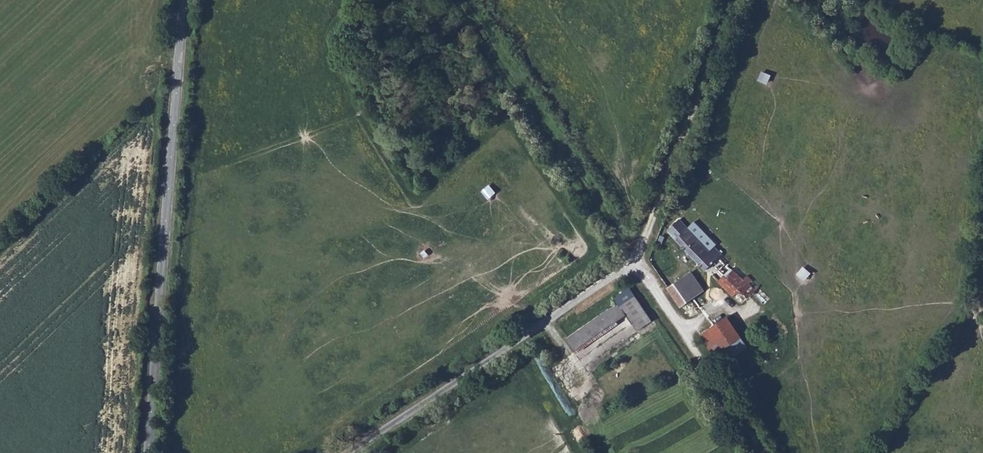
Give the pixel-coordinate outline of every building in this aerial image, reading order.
[(688,227),(678,218),(667,229),(719,278),(730,269),(718,256),(721,253),(713,246),(716,243),(694,222),(688,227)] [(730,269),(719,278),(742,301),(752,290),(730,269)] [(679,304),(703,288),(691,270),(669,286),(679,304)] [(614,289),(618,294),(627,308),(636,323),(652,312),(631,279),(614,289)] [(627,308),(618,294),(565,328),(574,342),(627,308)] [(709,348),(735,331),(723,312),(695,329),(709,348)]
